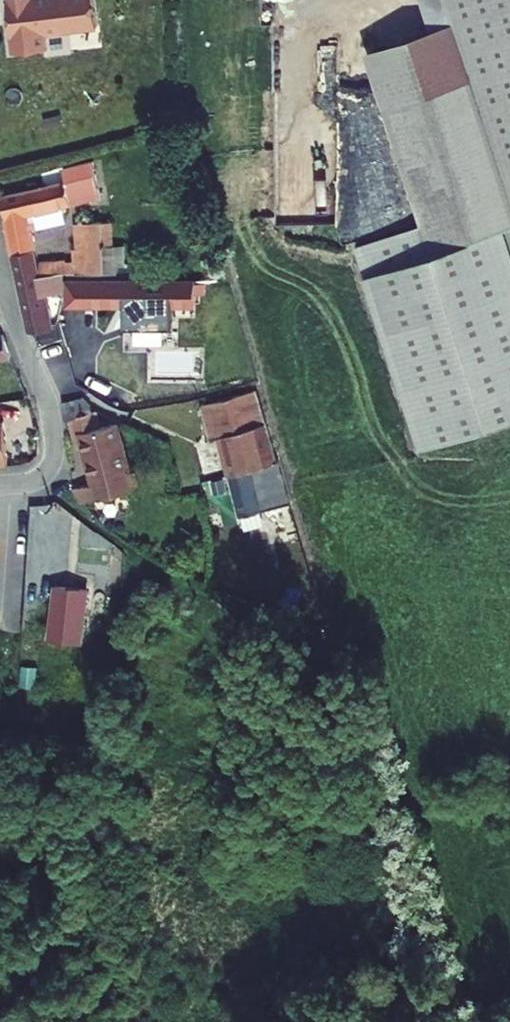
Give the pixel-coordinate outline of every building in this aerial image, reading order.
[(18,48),(52,44),(50,29),(105,23),(102,0),(12,0),(18,48)] [(509,371),(509,186),(449,0),(422,0),(432,29),(375,48),(440,245),(464,237),(509,371)] [(509,186),(509,0),(449,0),(509,186)] [(301,195),(328,195),(328,119),(276,119),(276,213),(300,213),(301,195)] [(1,197),(8,235),(30,230),(36,229),(36,227),(65,221),(62,210),(66,209),(65,205),(100,196),(93,161),(63,168),(66,181),(1,197)] [(427,207),(354,230),(424,436),(509,407),(509,371),(464,237),(440,245),(427,207)] [(114,246),(112,221),(103,222),(104,246),(114,246)] [(63,273),(118,270),(118,268),(118,267),(125,267),(124,245),(114,246),(104,246),(103,222),(77,223),(78,247),(75,248),(76,260),(66,261),(65,259),(39,262),(41,275),(58,273),(63,273)] [(12,254),(34,248),(30,230),(8,235),(12,254)] [(12,254),(29,331),(51,327),(44,295),(58,292),(58,273),(41,275),(34,248),(12,254)] [(118,279),(71,280),(71,300),(195,300),(195,295),(214,294),(212,282),(194,284),(194,279),(142,279),(142,269),(118,268),(118,270),(118,279)] [(11,356),(3,335),(0,335),(0,358),(11,356)] [(85,357),(90,388),(117,383),(112,352),(85,357)] [(82,502),(133,488),(115,424),(100,427),(95,411),(93,412),(92,407),(82,397),(63,403),(66,419),(71,417),(76,438),(82,437),(94,483),(72,488),(82,502)] [(249,400),(195,410),(204,444),(212,444),(234,526),(285,516),(249,400)] [(70,508),(29,507),(27,571),(68,572),(70,508)] [(119,558),(124,552),(115,546),(111,552),(119,558)] [(49,637),(81,641),(87,590),(55,586),(49,637)]
